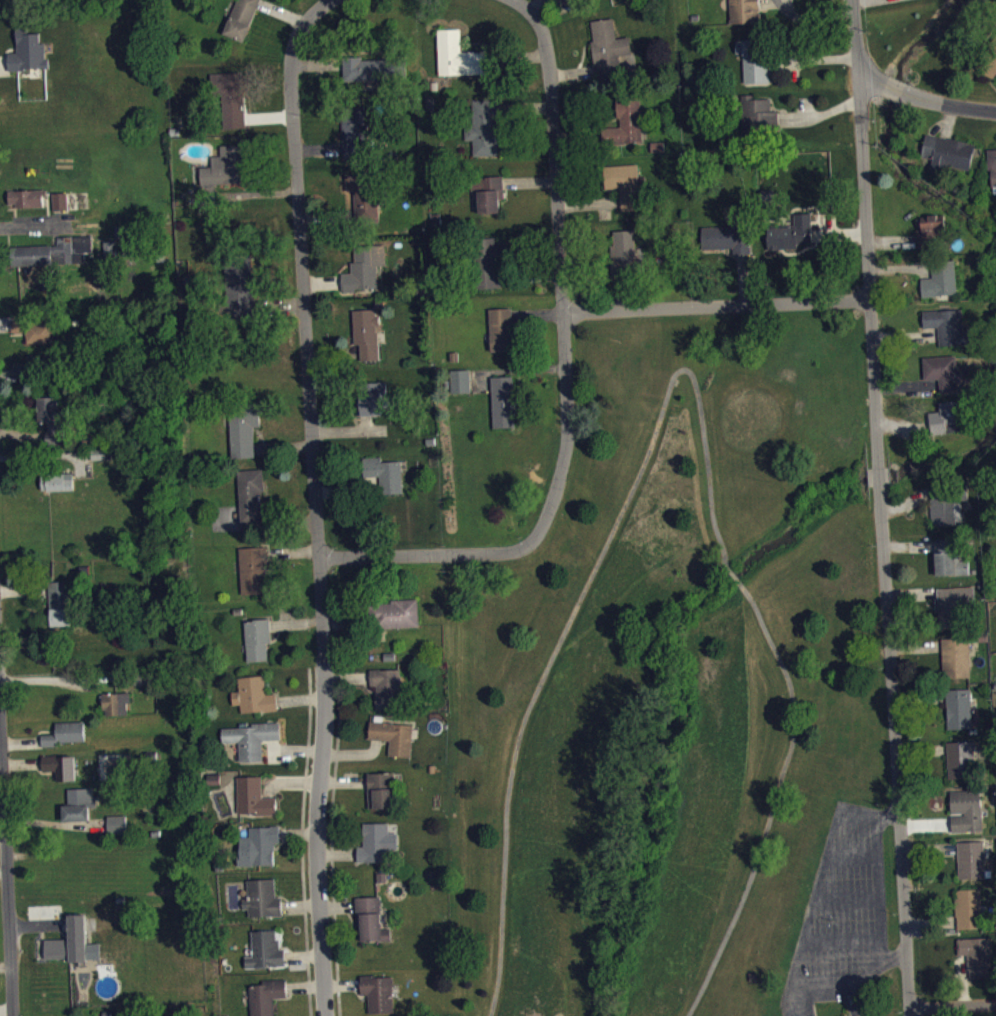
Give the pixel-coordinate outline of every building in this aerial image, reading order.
[(729,23),(728,0),(759,0),(760,22),(729,23)] [(592,28),(599,88),(623,85),(620,63),(633,62),(631,44),(618,45),(615,25),(592,28)] [(436,28),(459,28),(460,50),(483,49),(486,72),(438,74),(436,28)] [(974,68),(995,35),(995,76),(995,78),(974,68)] [(735,40),(742,40),(742,37),(770,37),(771,82),(743,83),(742,53),(735,53),(735,40)] [(49,76),(48,50),(42,50),(41,39),(18,40),(19,60),(10,60),(10,77),(49,76)] [(341,56),(362,54),(362,60),(387,58),(389,79),(343,82),(341,56)] [(246,135),(245,79),(218,80),(219,136),(246,135)] [(752,93),(752,98),(769,97),(770,111),(777,110),(777,137),(739,140),(736,94),(752,93)] [(474,163),(501,163),(500,106),(470,107),(471,147),(474,147),(474,163)] [(620,134),(604,135),(604,151),(643,150),(642,106),(619,107),(620,134)] [(345,164),(369,163),(367,114),(344,115),(345,164)] [(972,178),(977,150),(928,142),(924,165),(934,167),(932,178),(949,180),(950,174),(972,178)] [(202,192),(248,190),(246,151),(222,152),(222,163),(213,163),(213,174),(201,175),(202,192)] [(605,173),(606,196),(621,196),(622,218),(643,217),(641,172),(605,173)] [(356,198),(357,228),(380,227),(379,182),(347,183),(347,198),(356,198)] [(481,220),(503,220),(502,206),(506,206),(505,183),(480,184),(481,220)] [(813,220),(796,221),(796,234),(768,235),(769,257),(799,256),(799,251),(814,251),(813,220)] [(918,236),(918,255),(937,254),(936,242),(947,242),(947,223),(923,223),(924,236),(918,236)] [(612,238),(614,284),(648,283),(647,265),(637,265),(636,237),(612,238)] [(93,259),(93,242),(59,244),(59,253),(54,253),(54,271),(86,270),(85,259),(93,259)] [(480,297),(501,296),(501,271),(510,271),(510,251),(497,251),(497,244),(479,245),(480,297)] [(53,272),(53,252),(14,254),(14,274),(53,272)] [(380,297),(379,273),(387,273),(387,252),(356,253),(356,270),(352,270),(353,281),(344,281),(344,298),(380,297)] [(254,268),(226,269),(228,327),(256,327),(254,268)] [(933,284),(923,285),(924,304),(958,303),(957,269),(933,270),(933,284)] [(487,308),(510,306),(512,350),(489,350),(487,308)] [(362,368),(380,368),(380,332),(379,316),(355,317),(356,352),(361,352),(362,368)] [(924,318),(925,335),(940,334),(941,353),(971,352),(970,339),(965,339),(964,317),(924,318)] [(28,351),(55,350),(54,325),(12,327),(13,339),(27,339),(28,351)] [(15,383),(54,383),(54,361),(29,361),(29,374),(15,374),(15,383)] [(926,387),(941,387),(942,399),(960,399),(960,390),(970,390),(970,373),(959,373),(958,363),(925,364),(926,387)] [(489,376),(511,374),(514,425),(492,427),(489,376)] [(453,400),(473,400),(472,377),(452,377),(453,400)] [(360,400),(361,423),(384,422),(383,406),(389,406),(388,389),(368,390),(368,400),(360,400)] [(253,456),(252,425),(260,424),(259,400),(227,401),(231,457),(253,456)] [(39,405),(40,430),(48,429),(49,452),(69,452),(68,413),(59,414),(59,404),(39,405)] [(934,443),(970,437),(964,407),(941,410),(942,418),(930,420),(934,443)] [(351,457),(379,455),(380,461),(399,460),(401,493),(380,494),(379,476),(352,478),(351,457)] [(240,477),(242,531),(265,530),(263,476),(240,477)] [(75,497),(75,480),(43,481),(44,498),(75,497)] [(964,510),(933,510),(933,532),(964,532),(964,510)] [(238,546),(264,545),(267,570),(261,570),(263,592),(240,593),(238,546)] [(938,583),(971,582),(971,568),(958,568),(958,545),(937,546),(938,583)] [(51,634),(72,633),(71,589),(50,589),(51,634)] [(937,595),(940,636),(969,635),(968,618),(977,618),(975,594),(937,595)] [(377,636),(421,634),(420,607),(376,609),(377,636)] [(242,621),(253,620),(253,618),(268,617),(271,642),(265,642),(267,660),(245,661),(242,621)] [(943,646),(944,685),(972,685),(971,645),(943,646)] [(372,694),(377,693),(377,716),(402,716),(401,676),(371,677),(372,694)] [(279,718),(278,701),(266,702),(265,683),(239,685),(240,698),(233,699),(234,712),(242,712),(242,720),(279,718)] [(973,696),(948,697),(948,737),(973,736),(973,696)] [(104,723),(130,722),(130,700),(104,701),(104,723)] [(86,748),(86,729),(57,730),(57,741),(42,742),(43,754),(59,754),(59,749),(86,748)] [(413,764),(414,731),(371,729),(370,747),(391,747),(390,764),(413,764)] [(264,747),(282,747),(281,732),(223,733),(223,750),(240,750),(240,771),(264,770),(264,747)] [(974,749),(948,750),(950,786),(976,785),(974,749)] [(57,789),(77,788),(77,763),(43,764),(43,779),(57,778),(57,789)] [(396,780),(369,781),(369,816),(397,815),(396,780)] [(240,822),(278,822),(278,805),(263,806),(263,784),(239,784),(240,822)] [(64,812),(64,828),(91,827),(91,815),(97,815),(96,795),(68,796),(69,812),(64,812)] [(952,799),(953,822),(954,840),(984,838),(982,798),(952,799)] [(108,823),(109,841),(128,840),(127,823),(108,823)] [(390,830),(364,831),(364,854),(358,854),(358,870),(389,869),(389,857),(400,857),(400,840),(390,840),(390,830)] [(275,850),(281,850),(281,834),(251,834),(251,845),(240,845),(240,873),(275,873),(275,850)] [(986,885),(985,846),(959,847),(960,886),(986,885)] [(276,886),(248,887),(249,907),(245,907),(245,917),(250,917),(251,925),(284,923),(283,905),(277,905),(276,886)] [(983,896),(957,897),(959,937),(984,936),(983,896)] [(364,949),(384,948),(382,904),(358,905),(359,939),(363,939),(364,949)] [(46,947),(47,967),(72,966),(72,970),(89,970),(88,922),(70,922),(70,946),(46,947)] [(287,974),(286,956),(280,956),(279,937),(253,938),(254,964),(246,964),(247,975),(287,974)] [(959,946),(959,963),(970,962),(970,986),(993,986),(992,945),(959,946)] [(362,984),(363,1002),(370,1002),(371,1015),(396,1015),(395,983),(362,984)] [(275,1006),(288,1005),(287,987),(263,988),(263,991),(251,992),(252,1015),(275,1015),(275,1006)]
